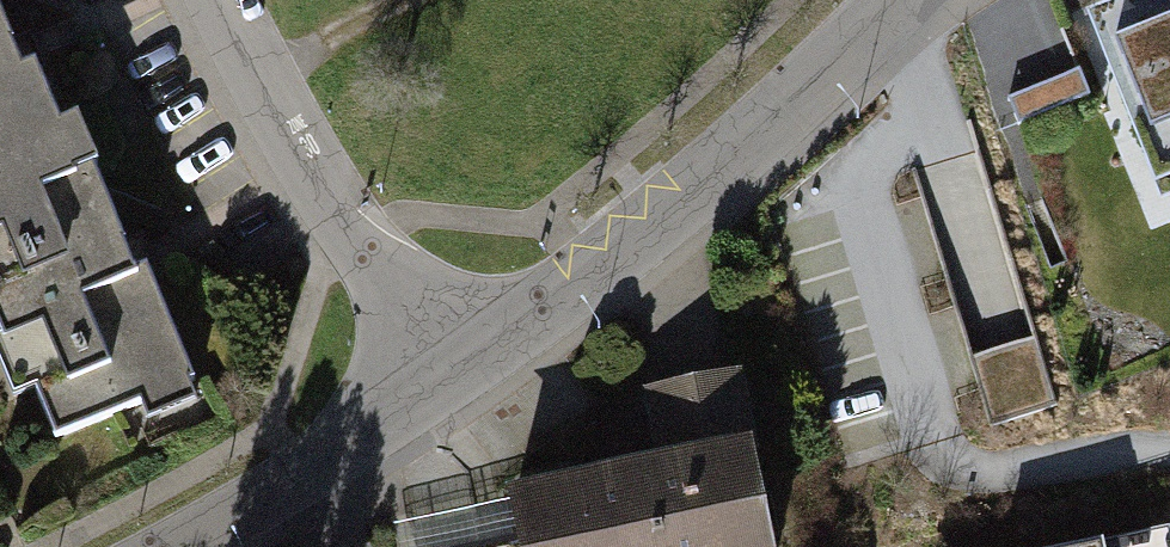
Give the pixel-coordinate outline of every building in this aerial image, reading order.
[(1101,11),(1169,181),(1169,180),(1169,0),(1128,0),(1101,11)] [(37,443),(133,402),(145,430),(195,408),(79,139),(64,146),(35,78),(21,84),(0,35),(0,356),(37,443)] [(1079,69),(1007,98),(1017,125),(1090,96),(1079,69)] [(1059,402),(1036,321),(996,332),(980,275),(957,282),(995,419),(1059,402)] [(525,546),(779,546),(751,373),(645,390),(659,478),(517,500),(525,546)] [(1080,546),(1169,546),(1169,528),(1080,546)]
